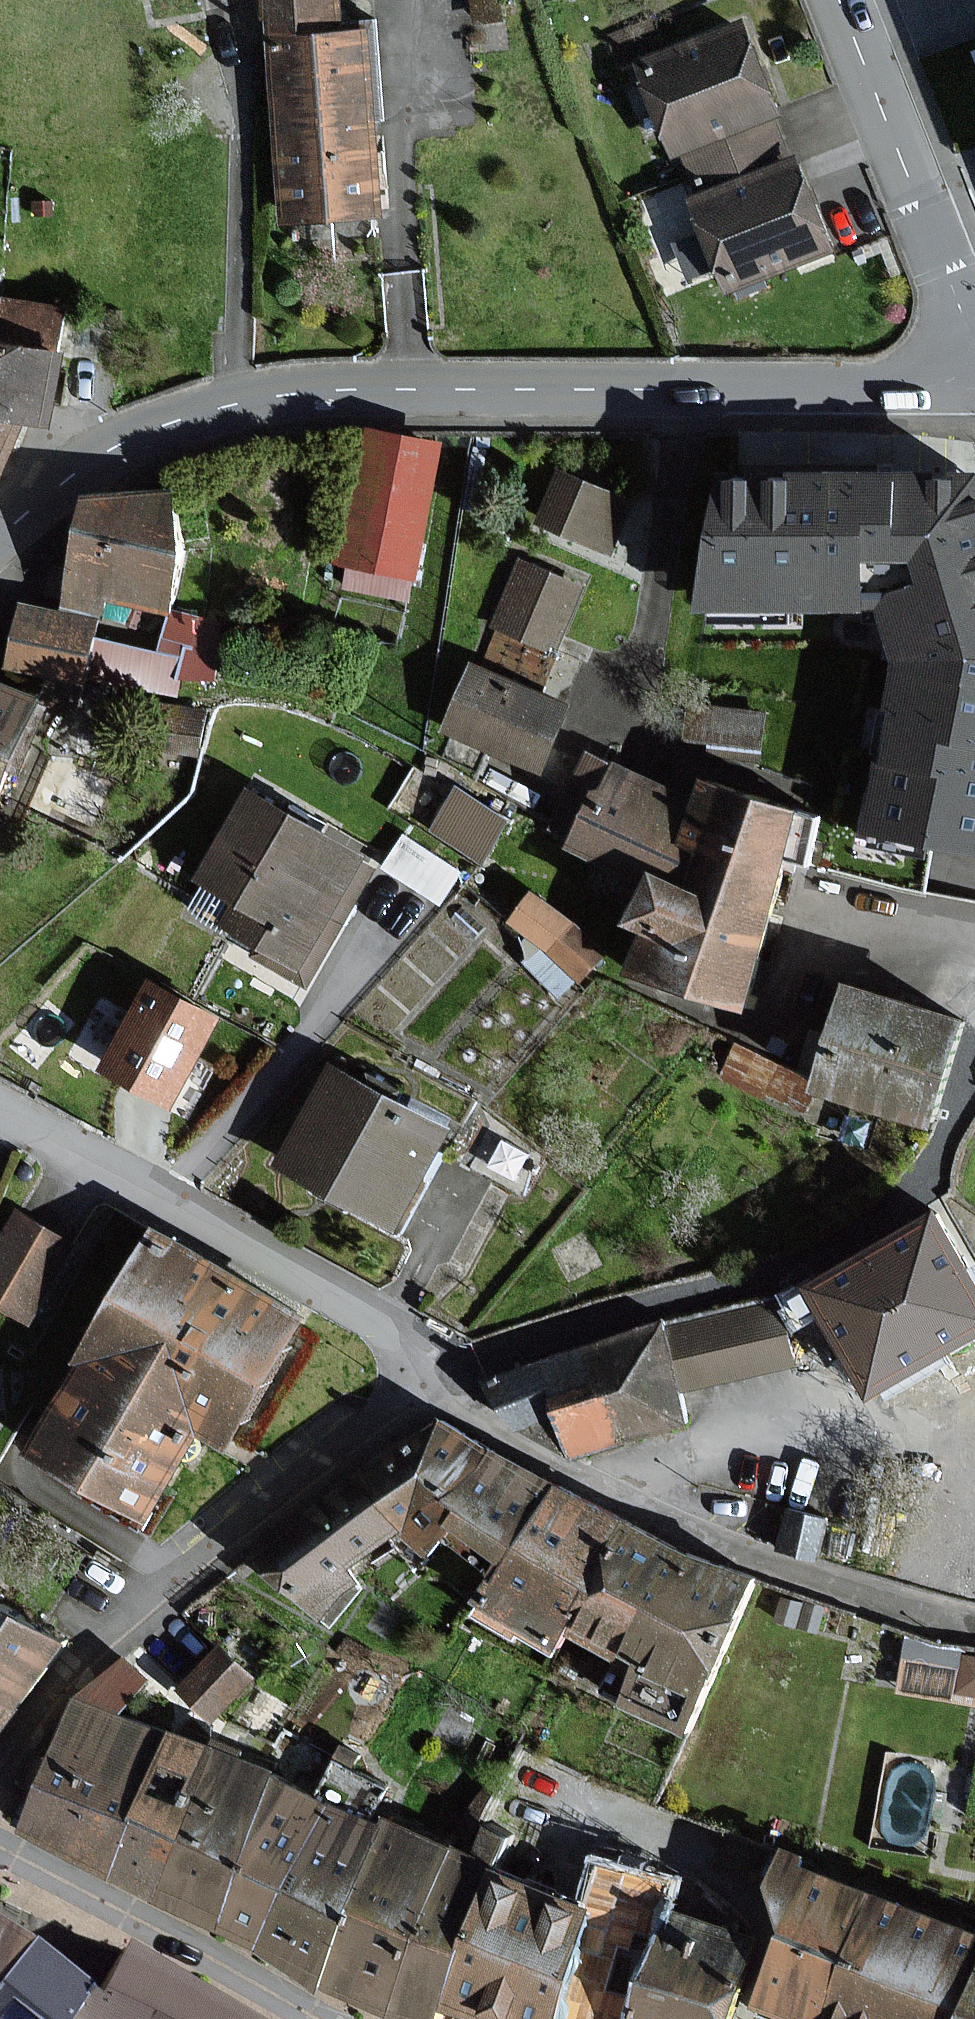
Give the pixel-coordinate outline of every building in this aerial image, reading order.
[(337,0),(268,0),(285,218),(381,210),(377,161),(368,44),(367,30),(339,32),(337,0)] [(778,113),(743,23),(640,64),(676,153),(681,151),(769,116),(778,113)] [(769,116),(681,151),(700,197),(787,163),(769,116)] [(700,197),(693,200),(728,287),(828,247),(794,160),(787,163),(700,197)] [(26,420),(44,423),(57,360),(0,349),(0,415),(26,420)] [(26,420),(0,415),(0,476),(26,420)] [(439,446),(369,433),(345,560),(414,573),(439,446)] [(721,470),(696,610),(879,608),(894,662),(862,833),(974,854),(974,470),(892,470),(721,470)] [(630,503),(560,475),(541,520),(612,548),(630,503)] [(175,551),(171,494),(85,498),(67,602),(100,610),(104,593),(165,606),(175,551)] [(578,587),(523,565),(499,624),(554,646),(578,587)] [(90,621),(24,608),(13,662),(80,675),(90,621)] [(564,707),(475,670),(451,729),(540,765),(564,707)] [(0,691),(0,781),(33,706),(0,691)] [(701,846),(684,840),(697,800),(589,753),(557,825),(577,834),(572,845),(650,879),(651,875),(688,886),(701,846)] [(434,822),(489,850),(512,807),(457,778),(434,822)] [(800,815),(702,783),(697,800),(684,840),(701,846),(688,886),(651,875),(650,879),(635,925),(646,929),(633,969),(738,1003),(770,906),(795,829),(800,815)] [(370,863),(249,793),(202,876),(276,919),(257,952),(304,978),(370,863)] [(440,889),(458,862),(409,830),(392,858),(440,889)] [(573,923),(533,893),(513,920),(552,950),(580,978),(603,953),(573,923)] [(213,1018),(150,985),(107,1069),(169,1102),(213,1018)] [(959,1019),(849,985),(818,1086),(927,1120),(959,1019)] [(440,1133),(332,1073),(283,1162),(391,1222),(440,1133)] [(936,1213),(808,1287),(870,1395),(974,1335),(974,1281),(936,1213)] [(17,1216),(0,1247),(0,1305),(31,1322),(72,1246),(17,1216)] [(295,1315),(152,1235),(26,1460),(145,1526),(196,1436),(220,1449),(295,1315)] [(806,1358),(792,1302),(673,1330),(686,1386),(806,1358)] [(686,1420),(657,1327),(500,1376),(515,1421),(555,1408),(570,1456),(686,1420)] [(403,1528),(413,1541),(426,1558),(439,1539),(443,1531),(489,1447),(437,1417),(428,1424),(362,1474),(403,1528)] [(502,1564),(549,1480),(489,1447),(443,1531),(502,1564)] [(257,1554),(316,1611),(357,1581),(348,1570),(403,1528),(362,1474),(361,1475),(314,1511),(257,1554)] [(566,1489),(549,1480),(502,1564),(480,1604),(556,1646),(569,1623),(625,1522),(566,1489)] [(824,1521),(790,1512),(781,1547),(815,1556),(824,1521)] [(751,1578),(628,1523),(625,1522),(569,1623),(693,1692),(751,1578)] [(0,1613),(0,1711),(7,1715),(50,1643),(0,1613)] [(252,1677),(220,1648),(181,1689),(213,1719),(252,1677)] [(20,1832),(109,1879),(162,1733),(120,1719),(148,1684),(127,1662),(75,1702),(54,1753),(43,1776),(20,1832)] [(162,1733),(109,1879),(155,1903),(210,1749),(162,1733)] [(272,1773),(210,1749),(155,1903),(214,1933),(269,1778),(272,1773)] [(269,1778),(214,1933),(258,1950),(329,1805),(269,1778)] [(318,1993),(320,1989),(377,1828),(329,1805),(258,1950),(318,1993)] [(320,1989),(386,2012),(443,1852),(377,1828),(320,1989)] [(767,1884),(780,1935),(751,2013),(769,2018),(834,2018),(878,1898),(879,1895),(803,1867),(805,1859),(801,1858),(779,1850),(767,1884)] [(405,2018),(436,2018),(441,2005),(486,1879),(490,1868),(443,1852),(386,2012),(405,2018)] [(673,1910),(677,1900),(606,1875),(591,1917),(555,2018),(635,2018),(673,1910)] [(482,2018),(555,2018),(591,1917),(486,1879),(441,2005),(482,2018)] [(974,1974),(974,1933),(878,1898),(834,2018),(959,2018),(974,1974)] [(755,1939),(673,1910),(635,2018),(726,2018),(755,1939)] [(12,1946),(0,1937),(0,1963),(12,1946)] [(211,2004),(143,1958),(121,1943),(86,1995),(121,2018),(233,2018),(211,2004)] [(76,1989),(12,1946),(0,1963),(0,2018),(55,2018),(76,1989)] [(959,2018),(974,2018),(974,1974),(959,2018)] [(86,1995),(76,1989),(55,2018),(121,2018),(86,1995)]
